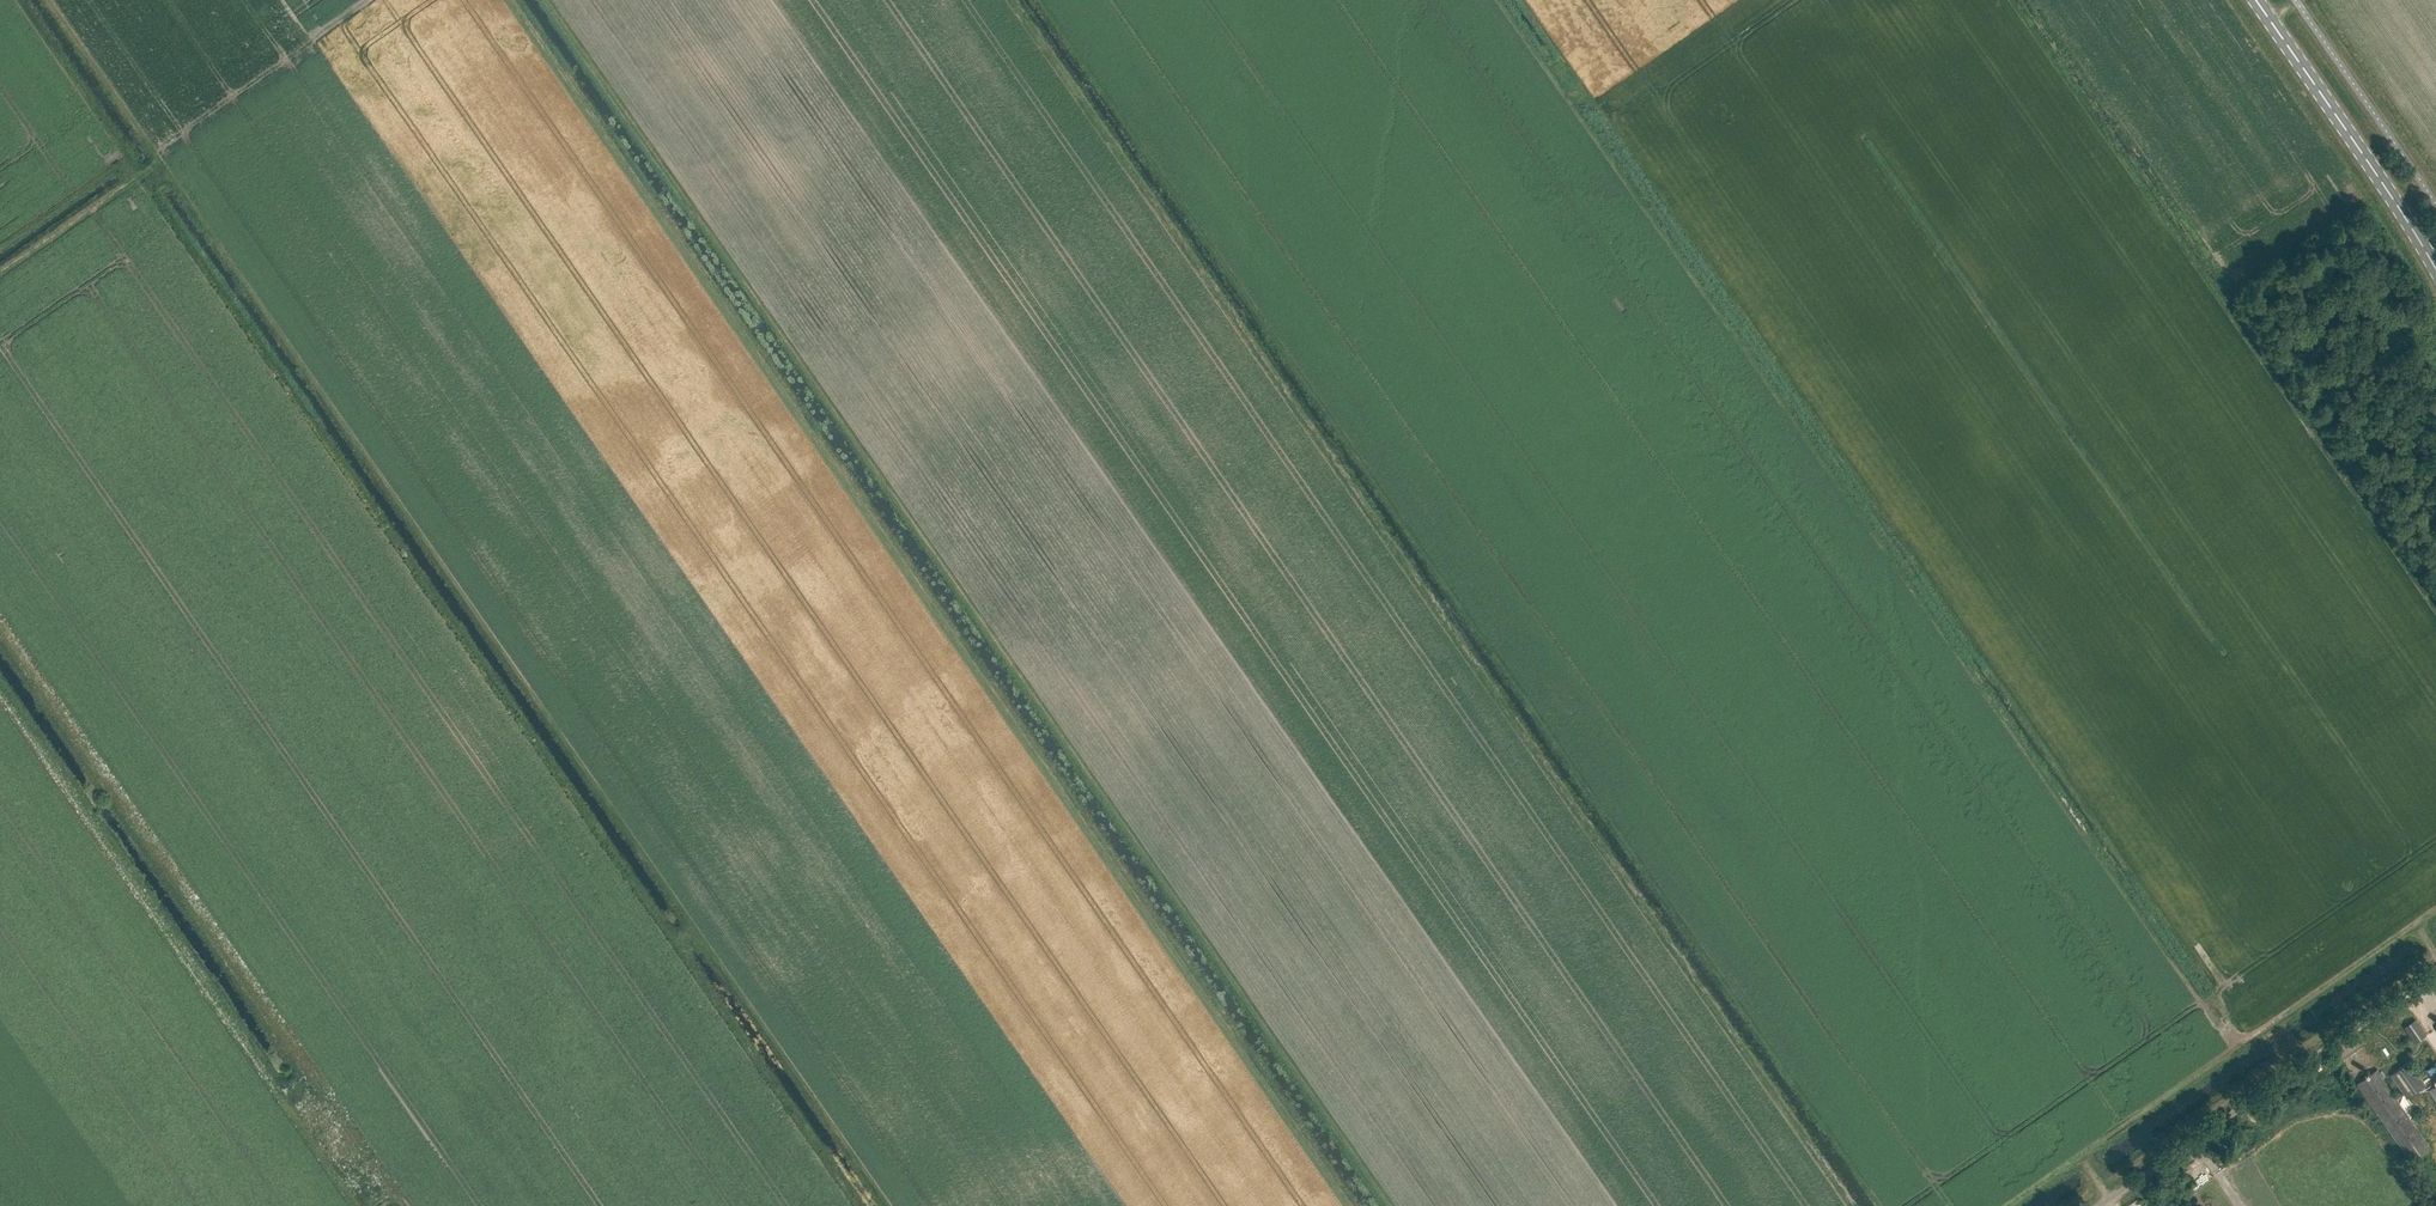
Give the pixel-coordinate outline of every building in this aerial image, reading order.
[(2416,1019),(2404,1027),(2415,1043),(2426,1035),(2416,1019)] [(2409,1061),(2390,1074),(2407,1097),(2426,1084),(2409,1061)] [(2377,1068),(2357,1082),(2412,1161),(2430,1148),(2378,1073),(2380,1071),(2377,1068)]
